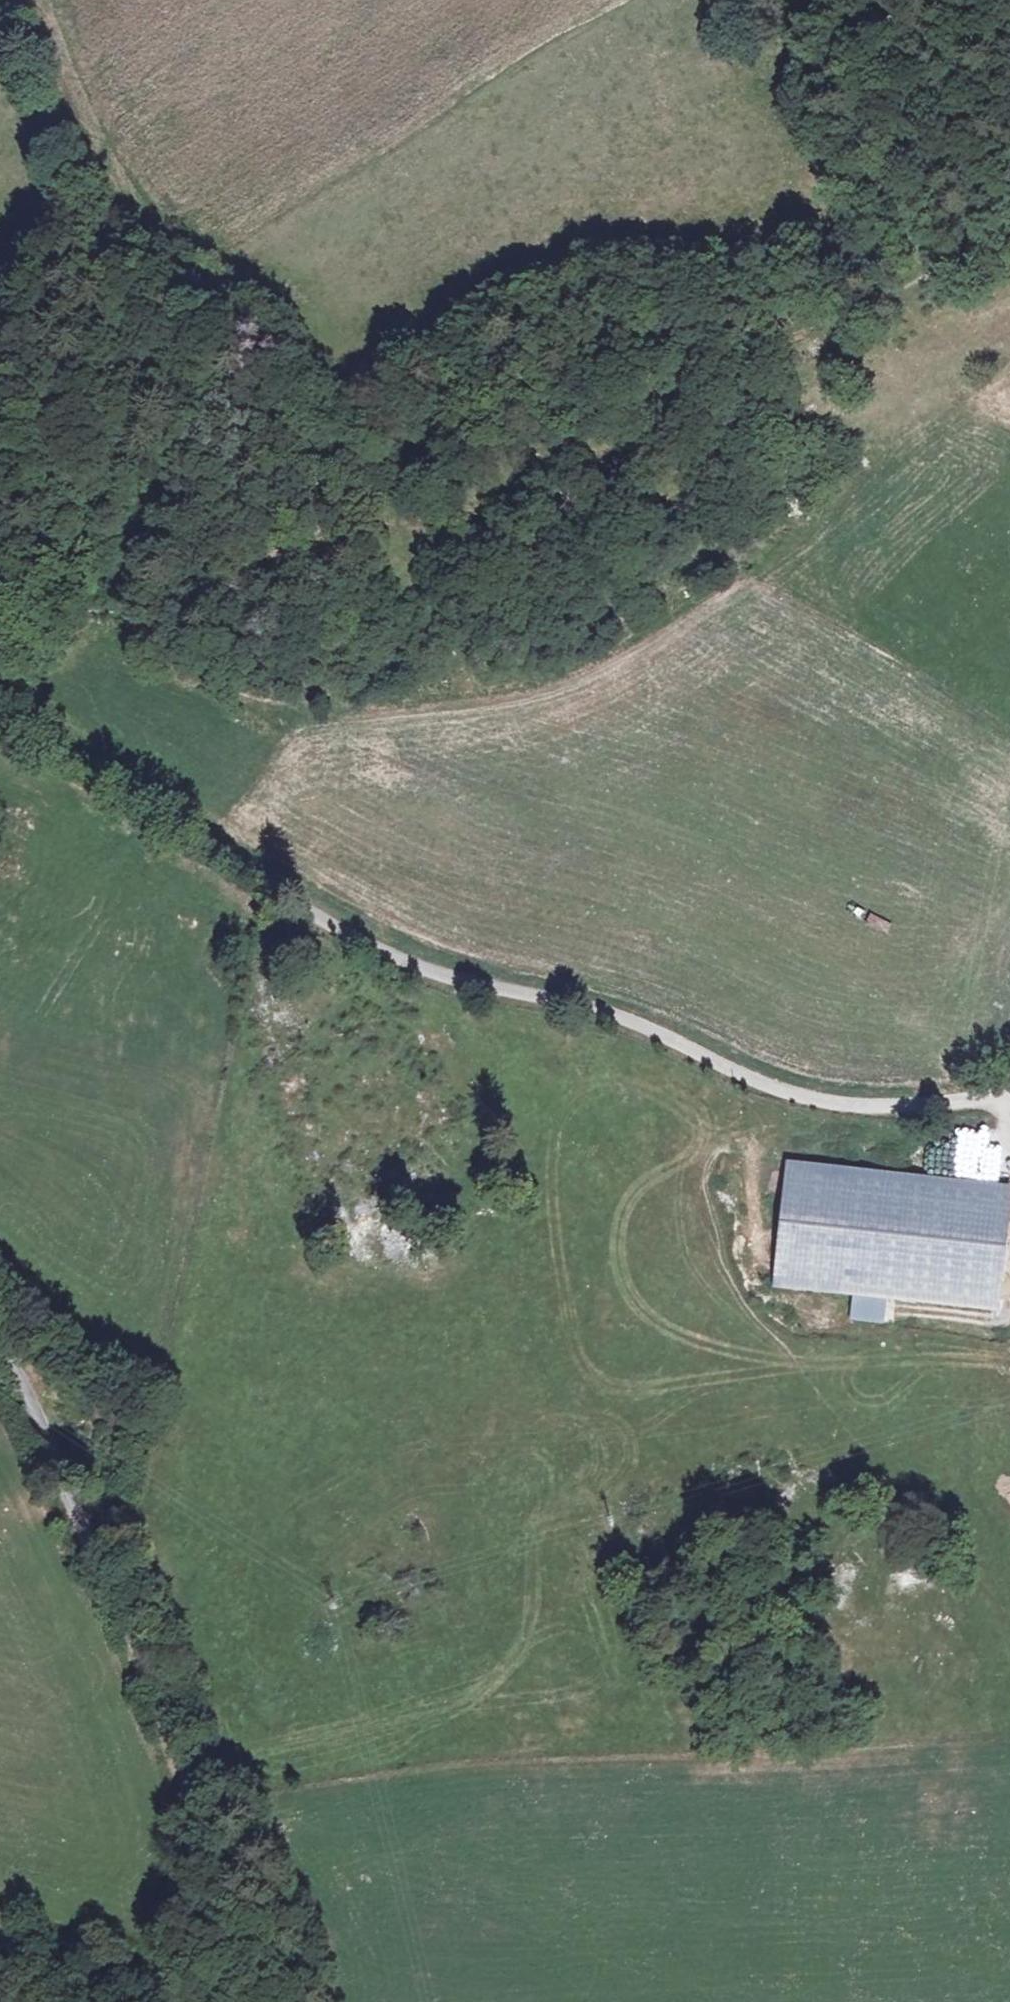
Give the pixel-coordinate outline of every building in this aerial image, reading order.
[(1006,1188),(782,1164),(768,1288),(848,1296),(845,1321),(880,1324),(882,1304),(993,1316),(1006,1188)]
